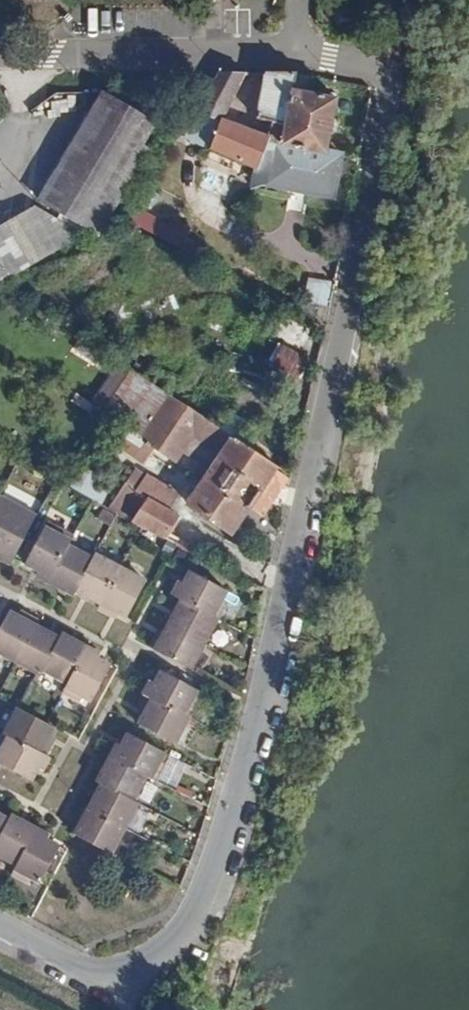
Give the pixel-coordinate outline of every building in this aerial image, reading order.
[(181,136),(250,162),(247,177),(328,193),(337,154),(321,149),(331,97),(293,89),(297,72),(291,72),(265,72),(254,118),(273,123),(270,140),(221,120),(246,72),(215,73),(181,136)] [(152,120),(100,90),(36,199),(88,230),(120,175),(152,120)] [(0,224),(0,283),(85,235),(34,205),(0,224)] [(137,207),(129,226),(197,255),(205,236),(137,207)] [(308,280),(307,304),(330,305),(332,281),(308,280)] [(305,358),(279,342),(270,357),(296,373),(305,358)] [(180,398),(131,365),(103,406),(142,433),(141,436),(152,443),(180,398)] [(276,464),(180,398),(152,443),(173,457),(183,444),(206,460),(203,466),(208,469),(190,498),(233,528),(246,508),(259,516),(284,479),(271,471),(276,464)] [(85,470),(76,489),(103,503),(113,484),(85,470)] [(121,487),(111,509),(136,522),(147,500),(142,497),(150,480),(142,476),(134,493),(121,487)] [(174,492),(150,480),(142,497),(147,500),(136,522),(173,542),(176,535),(168,532),(176,514),(166,509),(174,492)] [(12,556),(35,511),(0,493),(0,551),(12,556)] [(58,525),(46,519),(26,555),(40,563),(36,570),(51,577),(72,537),(75,528),(60,520),(58,525)] [(95,549),(72,537),(51,577),(75,590),(78,583),(95,549)] [(99,544),(95,549),(78,583),(103,595),(123,557),(99,544)] [(151,572),(123,557),(103,595),(98,603),(114,610),(116,604),(130,611),(151,572)] [(183,571),(176,584),(186,589),(222,609),(229,596),(224,593),(229,583),(192,564),(188,573),(183,571)] [(209,633),(222,609),(186,589),(173,614),(209,633)] [(1,603),(0,605),(0,649),(11,655),(31,616),(34,610),(19,602),(16,609),(1,603)] [(195,660),(209,633),(173,614),(166,627),(161,625),(155,638),(195,660)] [(55,628),(31,616),(11,655),(36,668),(38,662),(55,628)] [(58,622),(55,628),(38,662),(62,674),(82,634),(58,622)] [(97,642),(82,634),(62,674),(55,686),(70,695),(74,687),(86,694),(107,656),(93,648),(97,642)] [(209,683),(173,664),(167,676),(160,673),(155,687),(159,689),(204,711),(210,698),(204,696),(209,683)] [(187,740),(204,711),(159,689),(152,704),(156,706),(148,720),(187,740)] [(17,705),(2,731),(45,755),(54,739),(49,736),(55,726),(17,705)] [(175,748),(140,729),(134,743),(126,741),(120,752),(159,772),(169,777),(175,765),(169,761),(175,748)] [(2,731),(0,735),(0,766),(28,782),(34,771),(40,774),(50,758),(45,755),(2,731)] [(146,797),(159,772),(120,752),(108,778),(113,781),(146,797)] [(151,800),(146,797),(113,781),(101,806),(139,825),(151,800)] [(12,804),(0,799),(0,829),(12,804)] [(21,852),(41,814),(15,800),(12,804),(0,829),(0,842),(21,852)] [(124,853),(139,825),(101,806),(95,803),(87,817),(93,820),(86,834),(124,853)] [(56,821),(41,814),(21,852),(16,863),(30,871),(33,865),(48,872),(67,834),(54,826),(56,821)]
